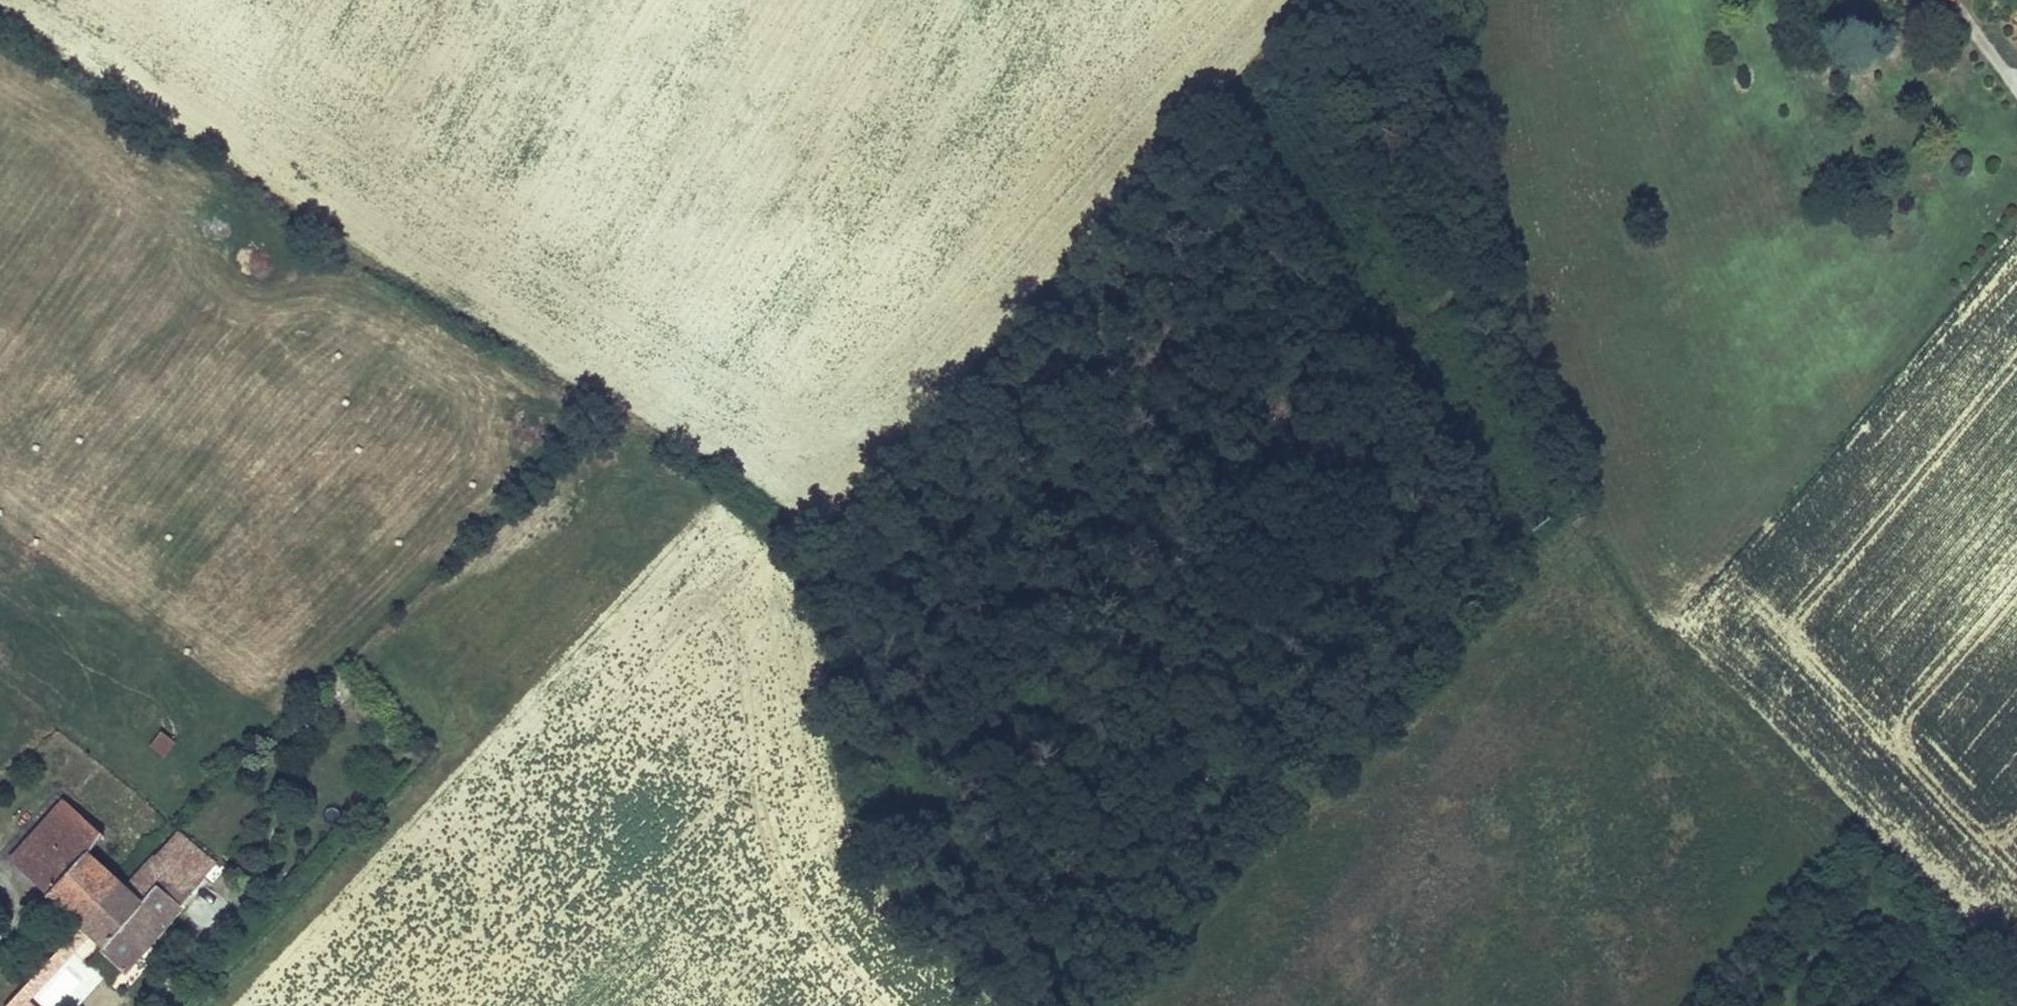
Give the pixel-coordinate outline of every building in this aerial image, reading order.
[(164,759),(176,744),(161,731),(148,747),(164,759)] [(105,833),(63,796),(29,834),(43,846),(22,869),(47,892),(46,894),(81,927),(127,882),(91,849),(105,833)] [(154,853),(127,882),(81,927),(102,946),(99,949),(126,974),(184,907),(181,904),(218,863),(178,829),(156,855),(154,853)] [(29,834),(8,857),(22,869),(43,846),(29,834)]
